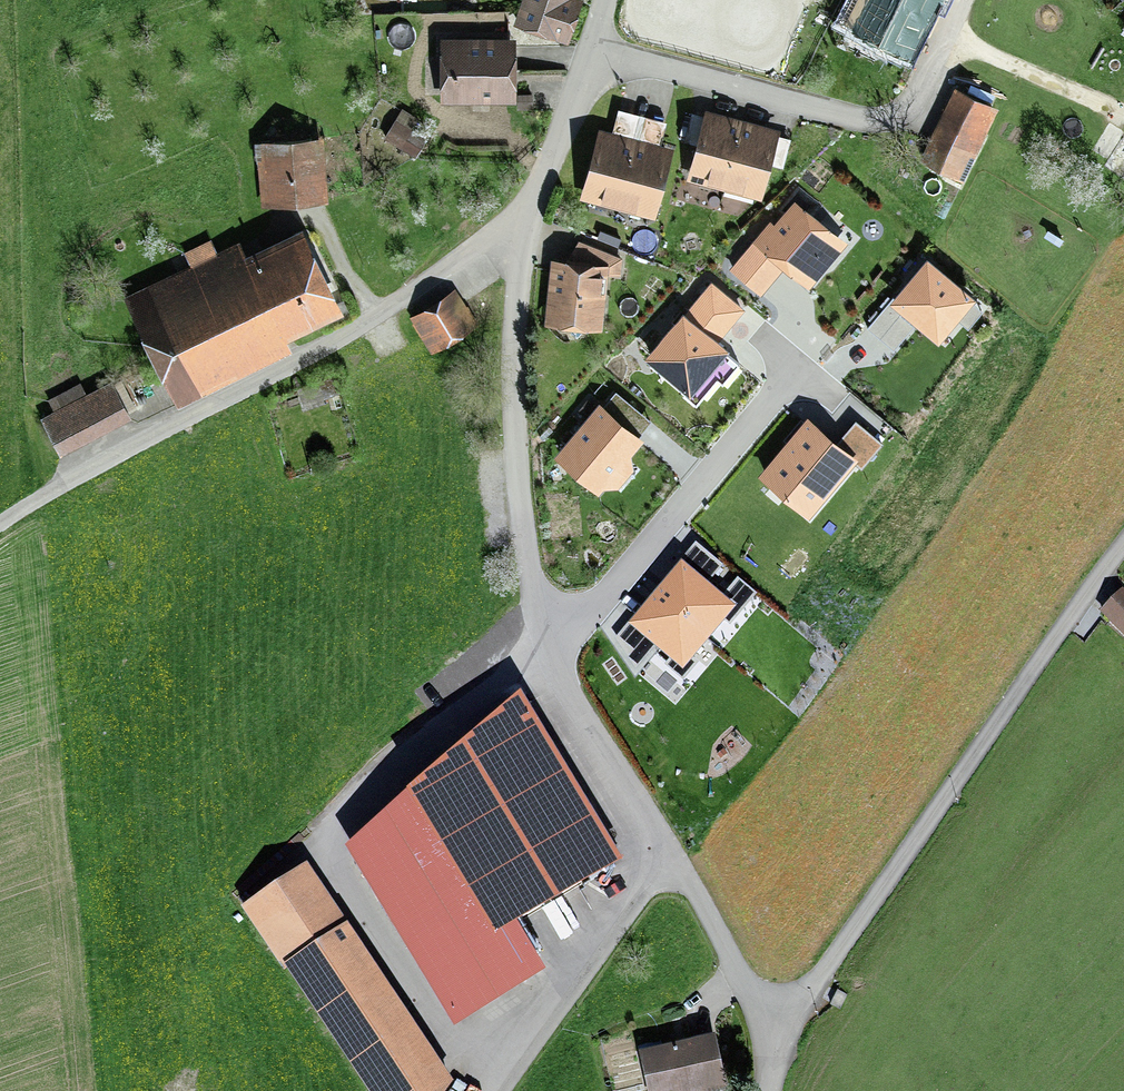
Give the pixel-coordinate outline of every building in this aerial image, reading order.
[(514,25),(569,43),(584,0),(522,0),(514,25)] [(910,58),(941,0),(849,0),(838,23),(910,58)] [(441,103),(518,103),(518,109),(532,109),(532,94),(517,94),(517,37),(440,36),(440,65),(431,65),(431,94),(441,94),(441,103)] [(998,107),(955,85),(918,160),(962,181),(998,107)] [(402,108),(383,138),(416,157),(434,127),(402,108)] [(585,212),(614,220),(643,114),(619,108),(613,132),(598,128),(579,198),(588,201),(585,212)] [(692,189),(722,197),(743,119),(705,109),(704,115),(687,110),(679,139),(696,143),(687,179),(695,181),(692,189)] [(643,114),(614,220),(644,228),(647,217),(655,219),(674,148),(661,144),(668,121),(663,119),(665,114),(655,112),(654,117),(643,114)] [(763,200),(772,164),(783,167),(791,139),(779,136),(781,129),(743,119),(722,197),(751,205),(753,197),(763,200)] [(256,143),(262,207),(329,201),(323,137),(256,143)] [(762,295),(784,267),(810,288),(849,241),(823,220),(830,211),(798,186),(778,211),(781,214),(774,222),(770,219),(729,269),(762,295)] [(191,265),(147,286),(149,289),(139,294),(140,297),(127,303),(176,407),(293,351),(287,339),(344,312),(303,227),(246,255),(239,241),(217,252),(211,239),(184,252),(191,265)] [(565,260),(551,258),(543,326),(601,330),(608,278),(621,278),(623,257),(579,240),(565,260)] [(926,257),(868,328),(894,350),(916,324),(940,343),(958,321),(968,329),(983,310),(974,302),(977,298),(926,257)] [(730,348),(720,340),(747,308),(711,279),(688,308),(684,305),(667,326),(668,328),(644,357),(684,389),(681,393),(697,406),(718,380),(723,385),(740,364),(727,352),(730,348)] [(432,354),(478,326),(455,288),(409,316),(432,354)] [(57,368),(66,377),(75,369),(66,360),(57,368)] [(61,456),(132,418),(111,380),(86,393),(80,382),(48,399),(53,410),(40,417),(61,456)] [(644,439),(640,435),(652,420),(614,389),(602,404),(599,401),(555,455),(609,500),(641,462),(631,455),(644,439)] [(328,397),(331,410),(342,407),(338,394),(328,397)] [(758,474),(810,517),(855,464),(863,470),(884,444),(855,419),(838,440),(807,415),(758,474)] [(696,667),(692,664),(725,625),(729,628),(756,595),(737,579),(722,597),(708,586),(724,566),(696,544),(611,647),(638,668),(654,649),(668,661),(664,666),(683,682),(696,667)] [(1099,612),(1123,635),(1123,590),(1122,588),(1099,612)] [(520,696),(408,797),(495,943),(518,929),(620,864),(520,696)] [(547,978),(518,929),(495,943),(408,797),(344,851),(453,1032),(547,978)] [(310,831),(315,836),(326,826),(321,821),(310,831)] [(241,910),(285,975),(287,974),(366,1090),(449,1090),(453,1085),(307,865),(304,868),(302,865),(269,887),(271,890),(241,910)] [(714,1037),(639,1054),(647,1090),(722,1090),(726,1090),(714,1037)]
